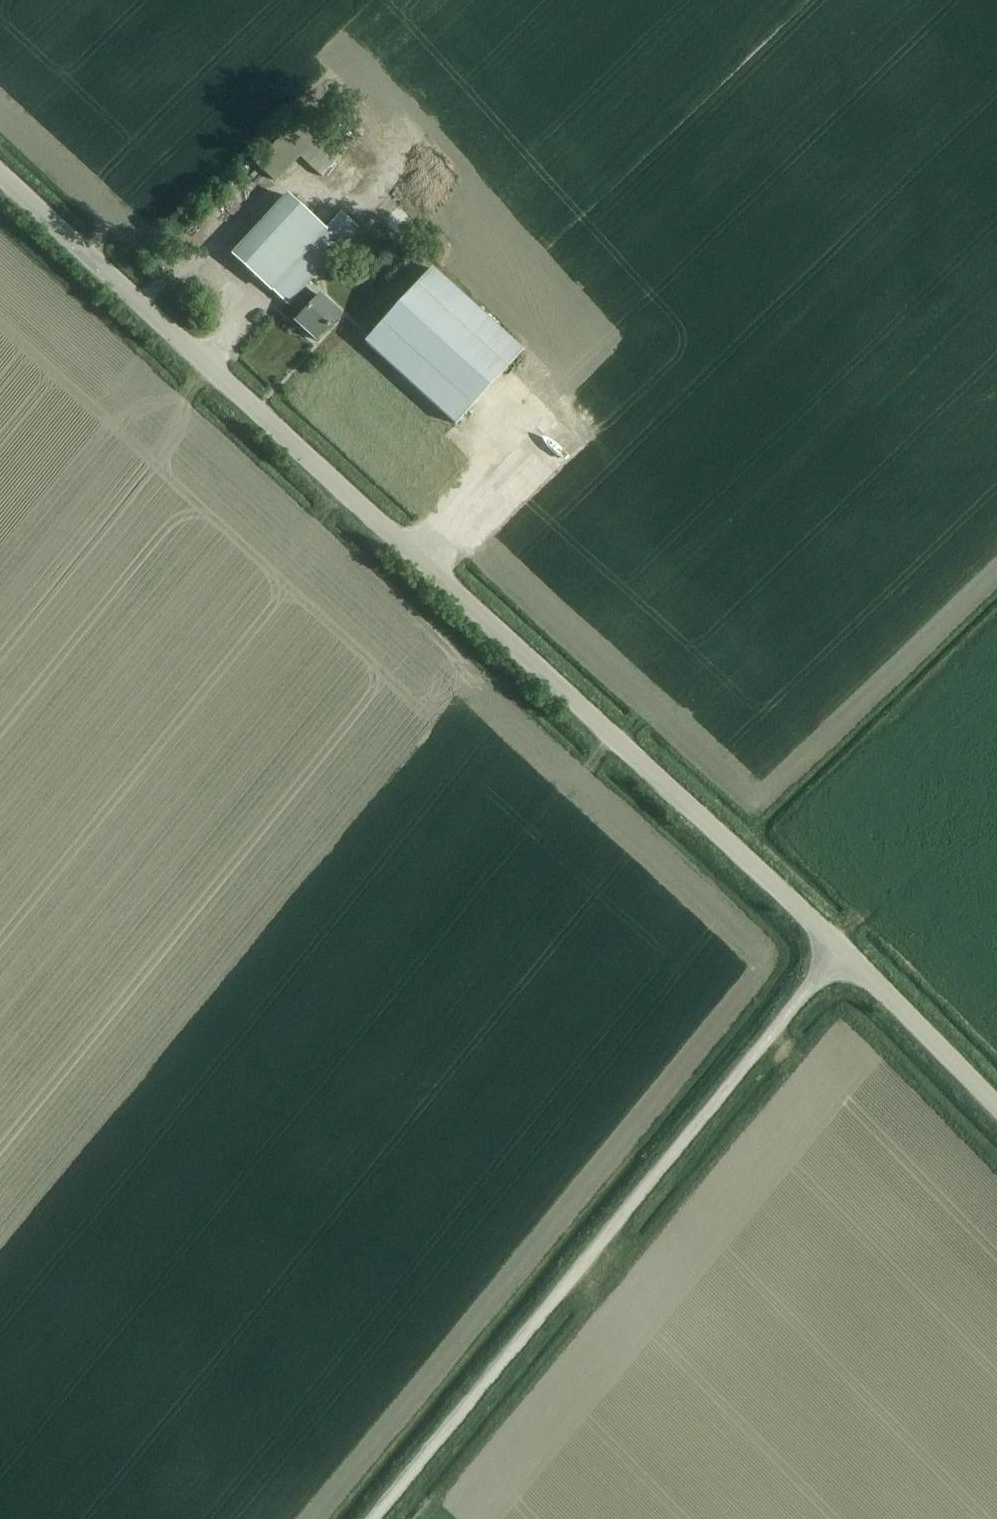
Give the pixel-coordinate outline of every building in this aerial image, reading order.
[(245,172),(267,192),(300,157),(346,200),(371,173),(304,110),(245,172)] [(323,233),(284,197),(230,255),(285,307),(291,301),(303,312),(293,324),(313,342),(337,316),(318,297),(314,301),(302,290),(361,227),(344,211),(323,233)] [(519,353),(431,272),(363,346),(452,427),(519,353)]
